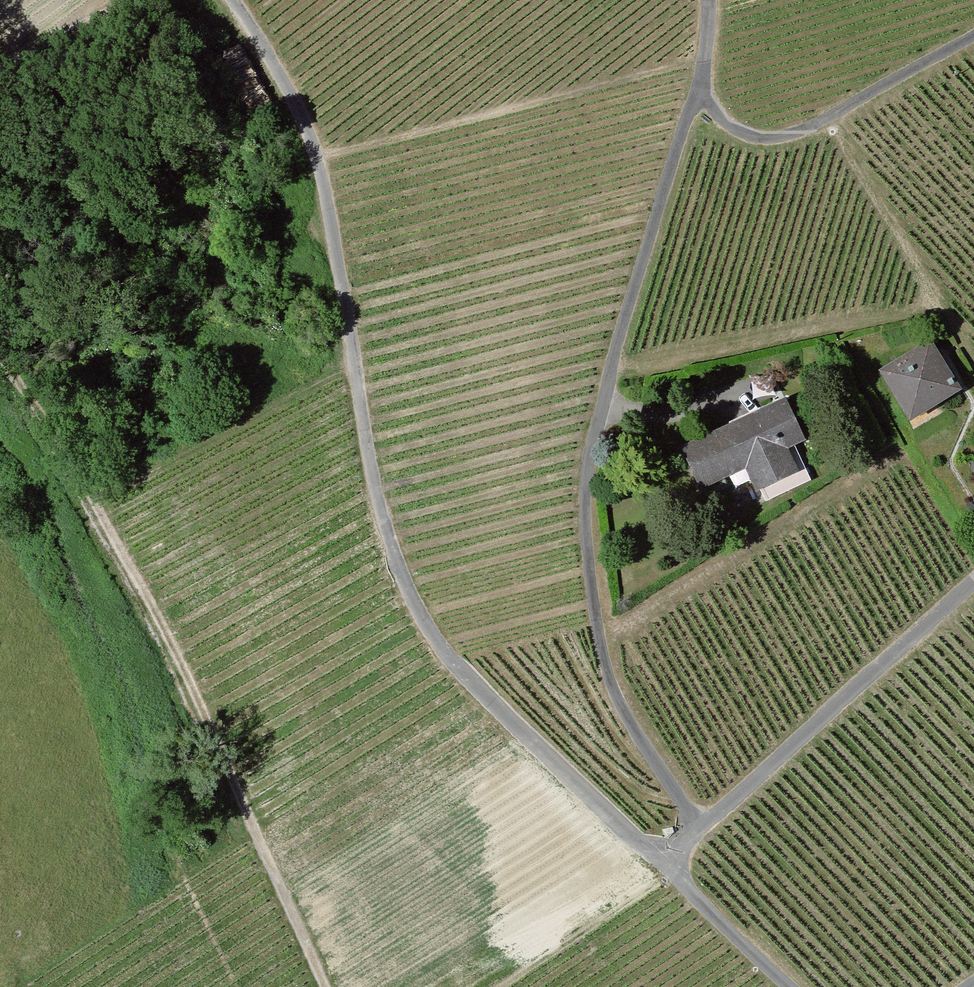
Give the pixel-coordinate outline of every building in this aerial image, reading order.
[(922,344),(872,377),(904,425),(954,392),(922,344)] [(772,404),(674,449),(695,493),(738,473),(748,495),(802,470),(772,404)]
